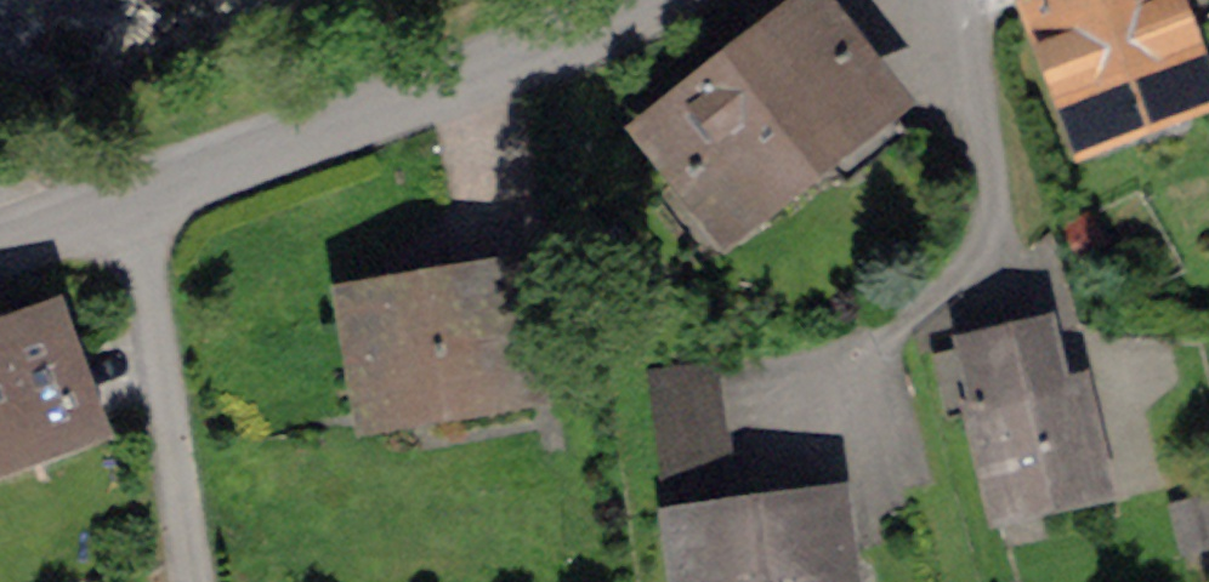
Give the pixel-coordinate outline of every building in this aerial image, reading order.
[(1079,137),(1193,95),(1175,48),(1192,42),(1177,0),(1028,0),(1079,137)] [(658,134),(728,223),(766,193),(762,188),(879,96),(814,13),(658,134)] [(361,309),(378,409),(439,398),(443,422),(527,408),(506,285),(430,298),(426,274),(397,279),(401,302),(361,309)] [(0,349),(0,385),(22,446),(81,425),(47,332),(0,349)] [(1044,332),(933,357),(947,419),(976,413),(997,503),(1100,480),(1079,389),(1058,394),(1044,332)] [(719,362),(648,371),(664,493),(734,484),(719,362)] [(22,446),(0,385),(0,455),(22,446)] [(1187,542),(1208,537),(1208,501),(1179,508),(1187,542)] [(689,581),(844,581),(835,507),(681,527),(689,581)]
